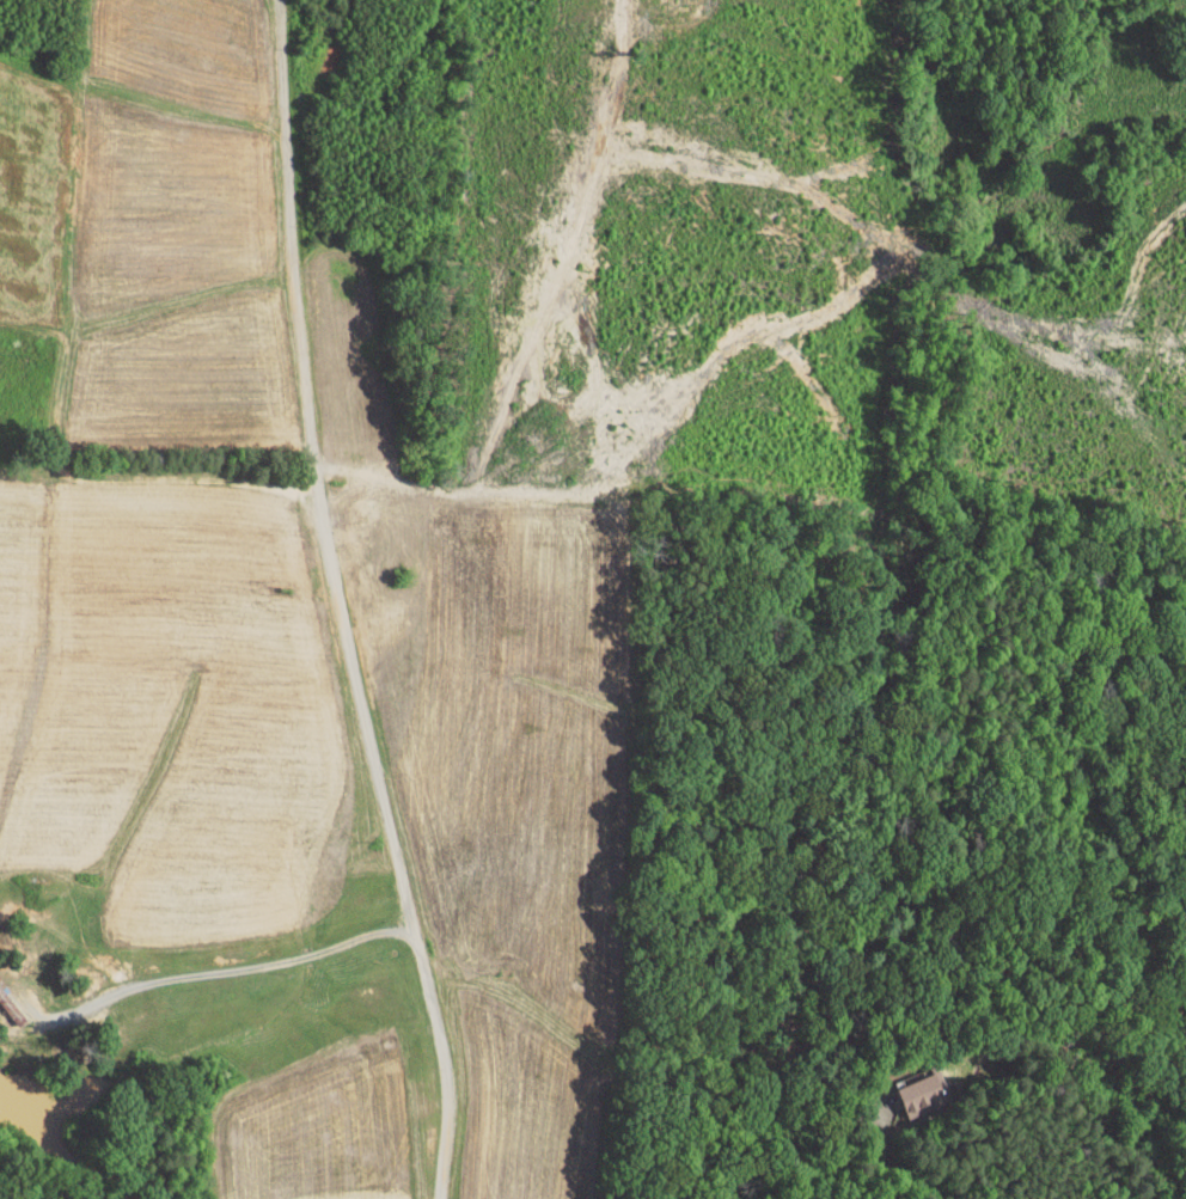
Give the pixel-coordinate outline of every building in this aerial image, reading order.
[(898,1110),(916,1103),(914,1098),(933,1090),(922,1065),(886,1080),(898,1110)]
